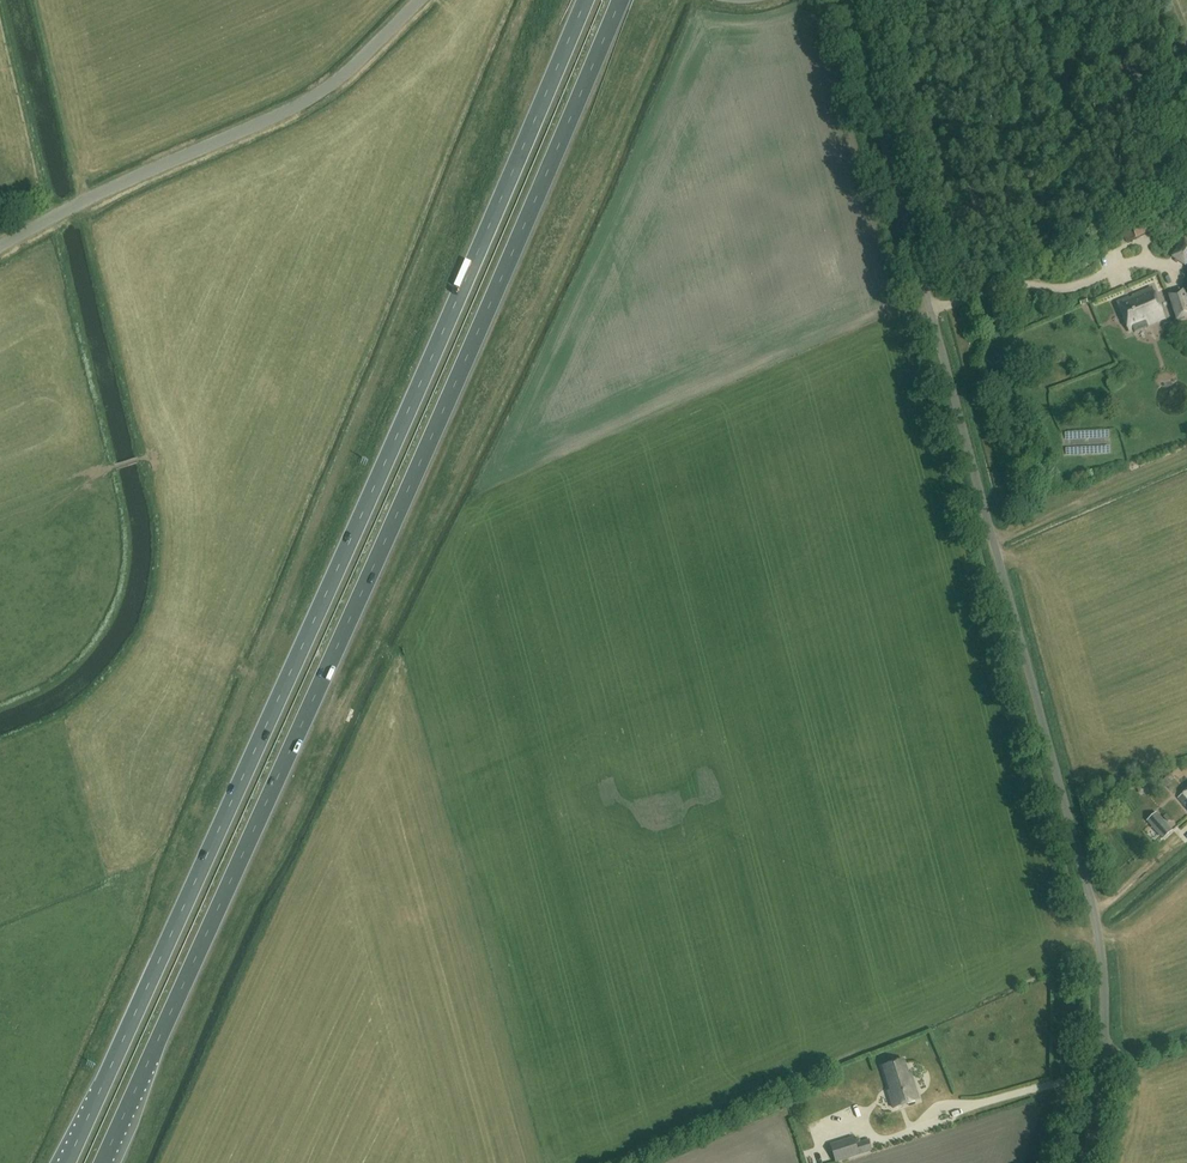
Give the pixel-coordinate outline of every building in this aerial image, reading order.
[(1147,229),(1136,233),(1138,240),(1150,236),(1147,229)] [(1183,236),(1169,256),(1185,267),(1186,264),(1186,239),(1183,236)] [(1164,318),(1152,288),(1118,302),(1130,332),(1164,318)] [(1183,289),(1167,294),(1176,321),(1186,317),(1186,300),(1183,289)] [(1178,798),(1186,808),(1186,790),(1178,798)] [(1173,830),(1156,812),(1147,821),(1163,839),(1173,830)] [(894,1109),(919,1100),(910,1073),(908,1074),(904,1060),(883,1067),(891,1090),(888,1091),(894,1109)] [(835,1154),(860,1145),(857,1136),(832,1144),(835,1154)] [(862,1148),(863,1155),(875,1154),(874,1147),(862,1148)] [(838,1162),(863,1158),(861,1148),(836,1153),(838,1162)]
